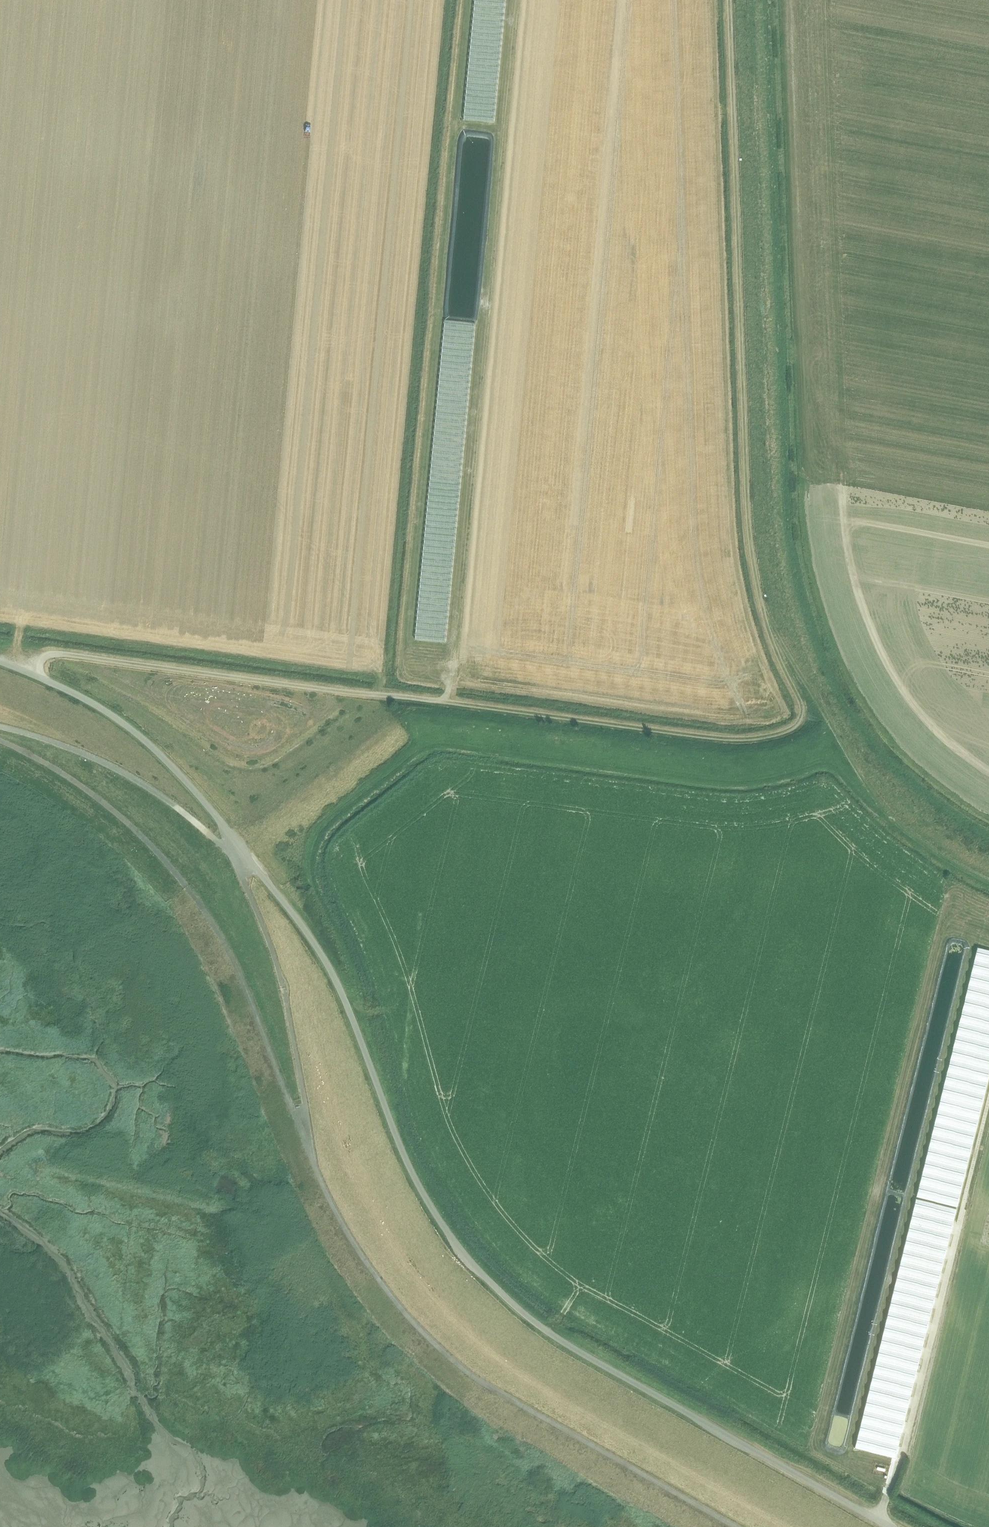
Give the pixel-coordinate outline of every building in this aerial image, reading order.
[(463,119),(494,122),(505,0),(474,0),(463,119)] [(445,321),(415,639),(446,642),(475,324),(445,321)] [(855,1449),(896,1458),(988,1078),(988,951),(977,948),(855,1449)]
